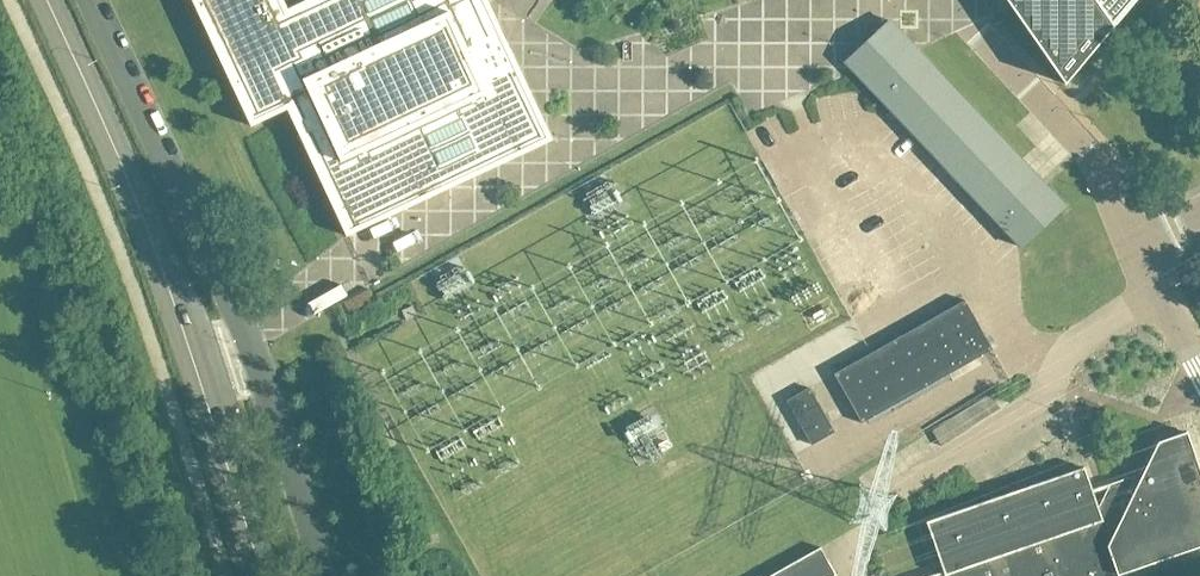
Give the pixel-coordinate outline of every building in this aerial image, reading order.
[(252,125),(288,108),(348,235),(449,188),(447,185),(549,137),(485,0),(305,0),(288,8),(284,0),(193,0),(252,125)] [(1066,83),(1136,0),(1008,0),(1066,83)] [(1022,246),(1067,203),(1047,182),(1023,157),(920,49),(892,19),(847,62),(945,165),(1022,246)] [(369,288),(344,302),(350,312),(374,299),(369,288)] [(949,376),(982,357),(995,350),(968,300),(870,354),(837,373),(864,422),(949,376)] [(835,431),(810,387),(787,400),(812,444),(835,431)] [(990,393),(932,430),(942,446),(1000,409),(990,393)] [(1120,574),(1199,546),(1199,468),(1187,431),(1158,441),(1161,448),(1153,451),(1121,518),(1115,515),(1119,507),(1108,501),(1104,510),(1098,507),(1098,505),(1093,489),(1085,467),(927,521),(944,571),(929,575),(1119,575),(1120,574)] [(836,575),(821,547),(768,575),(834,575),(836,575)]
